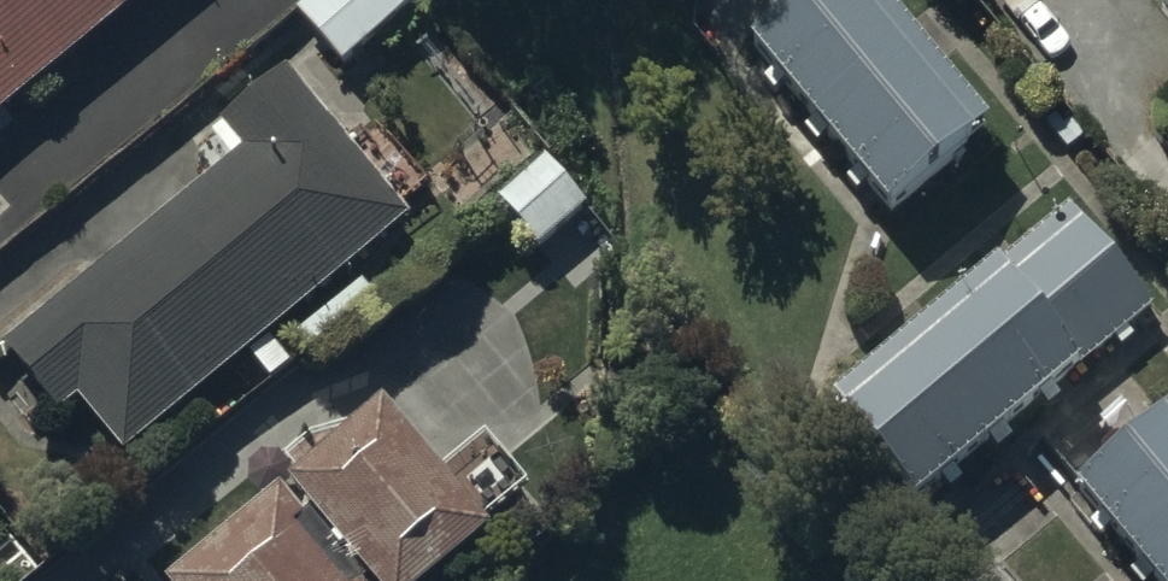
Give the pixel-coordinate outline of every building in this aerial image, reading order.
[(115,28),(92,0),(0,0),(0,123),(115,28)] [(115,28),(149,0),(92,0),(115,28)] [(343,73),(421,5),(417,0),(319,0),(296,20),(343,73)] [(748,55),(887,224),(988,140),(873,0),(813,0),(748,55)] [(1154,1),(1167,18),(1167,0),(1156,0),(1154,1)] [(243,161),(168,218),(270,343),(409,228),(287,78),(219,132),(243,161)] [(586,214),(543,165),(498,205),(539,254),(586,214)] [(1154,314),(1070,211),(831,413),(917,515),(1154,314)] [(270,343),(168,218),(1,354),(57,423),(77,406),(123,462),(270,343)] [(287,496),(357,580),(449,580),(490,548),(383,418),(287,496)] [(1074,502),(1139,580),(1167,580),(1167,422),(1074,502)] [(277,499),(176,580),(345,580),(277,499)]
